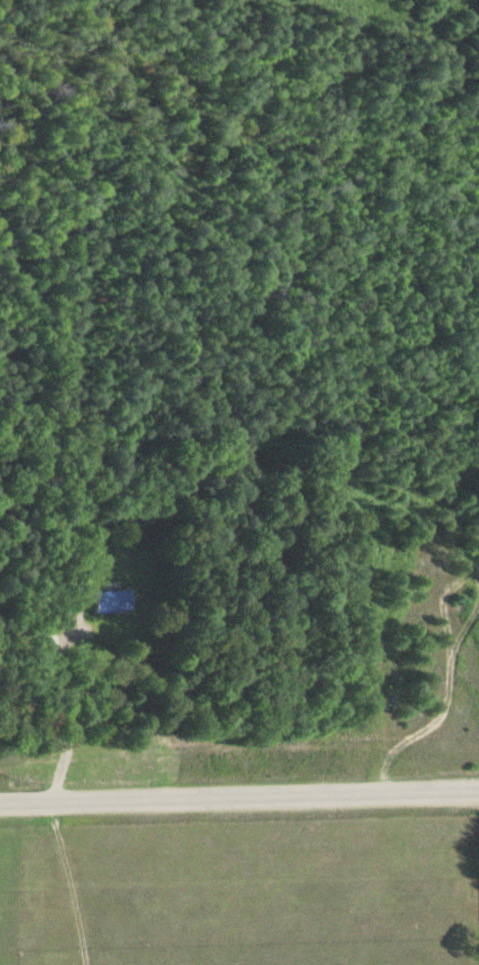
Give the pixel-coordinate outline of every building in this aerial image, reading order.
[(132,588),(124,589),(124,580),(109,580),(110,591),(96,591),(97,612),(133,611),(132,588)]
